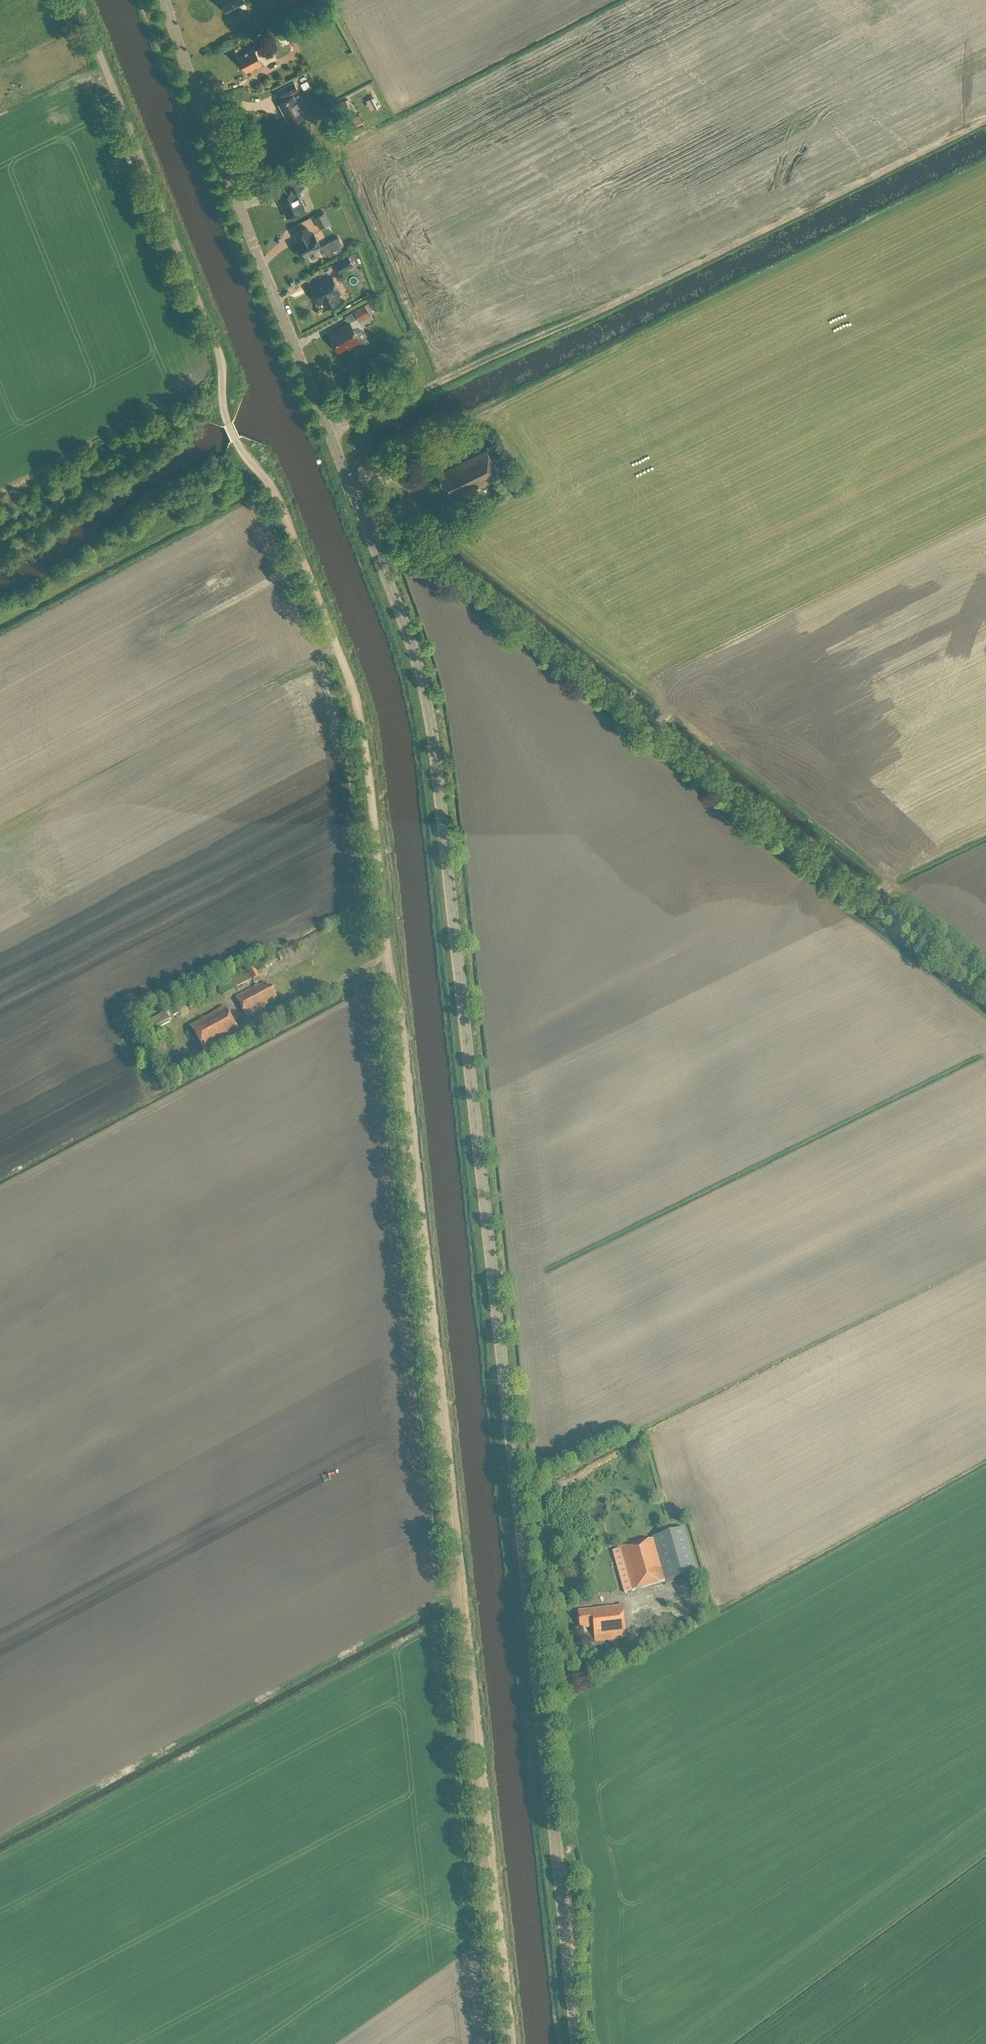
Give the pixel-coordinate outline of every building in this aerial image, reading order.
[(226,12),(245,1),(244,0),(219,0),(226,12)] [(253,46),(254,47),(238,56),(246,71),(262,62),(257,52),(265,48),(262,41),(253,46)] [(308,76),(301,79),(305,89),(312,86),(308,76)] [(279,103),(290,125),(305,117),(294,96),(290,98),(289,94),(297,89),(294,82),(278,90),(282,98),(283,97),(284,101),(279,103)] [(379,107),(373,97),(366,101),(371,110),(375,108),(375,109),(379,107)] [(346,100),(328,109),(333,118),(350,109),(348,105),(351,103),(349,99),(346,101),(346,100)] [(360,115),(343,123),(348,132),(365,124),(360,115)] [(288,190),(276,195),(279,204),(282,203),(287,216),(304,210),(296,190),(304,187),(299,174),(284,180),(288,190)] [(325,212),(314,218),(320,228),(331,222),(325,212)] [(306,227),(295,233),(300,242),(295,244),(302,257),(321,247),(320,245),(314,234),(311,235),(306,227)] [(320,245),(321,247),(326,255),(343,246),(337,236),(320,245)] [(348,255),(333,263),(338,273),(353,264),(348,255)] [(332,276),(310,288),(318,303),(323,300),(327,307),(339,301),(335,294),(340,291),(332,276)] [(367,313),(363,305),(355,309),(359,317),(367,313)] [(349,323),(329,334),(339,351),(340,350),(341,351),(349,347),(349,346),(359,340),(349,323)] [(486,450),(437,474),(450,501),(499,476),(486,450)] [(456,451),(451,454),(454,461),(459,458),(456,451)] [(223,996),(252,981),(252,982),(259,978),(255,970),(249,974),(240,979),(239,975),(218,986),(223,996)] [(265,983),(235,998),(246,1018),(270,1005),(270,1004),(277,1000),(271,987),(268,988),(265,983)] [(225,1008),(190,1027),(205,1055),(240,1036),(225,1008)] [(624,1567),(618,1568),(625,1594),(697,1573),(685,1529),(652,1539),(653,1540),(620,1550),(624,1567)] [(622,1605),(619,1606),(619,1608),(579,1612),(580,1629),(593,1628),(595,1643),(626,1639),(622,1605)]
